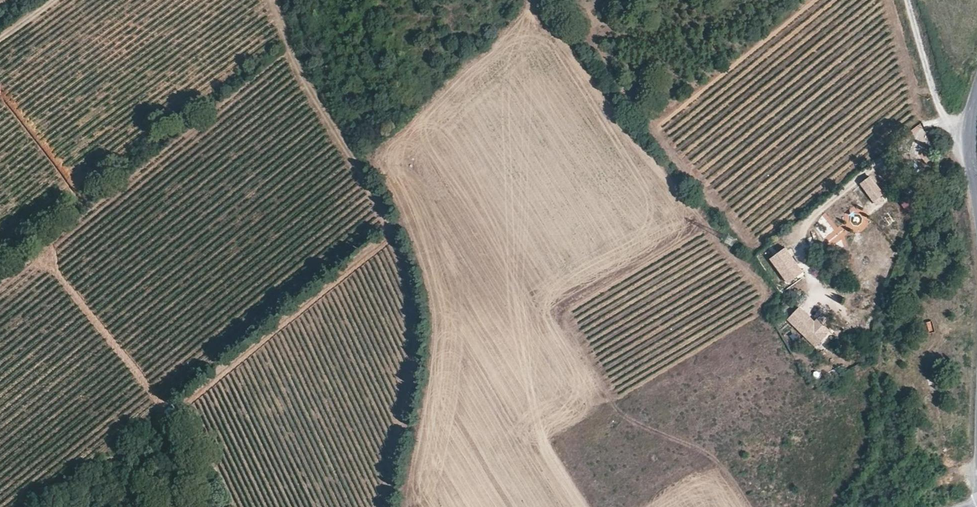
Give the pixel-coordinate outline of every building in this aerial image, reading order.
[(889,160),(882,166),(886,172),(894,165),(889,160)] [(884,195),(871,179),(860,187),(873,203),(884,195)] [(861,210),(847,221),(858,235),(872,224),(861,210)] [(824,214),(832,249),(847,245),(845,236),(848,235),(844,220),(834,222),(832,212),(824,214)] [(786,248),(771,260),(789,284),(805,273),(786,248)] [(789,321),(818,347),(831,332),(818,319),(816,322),(801,308),(789,321)]
